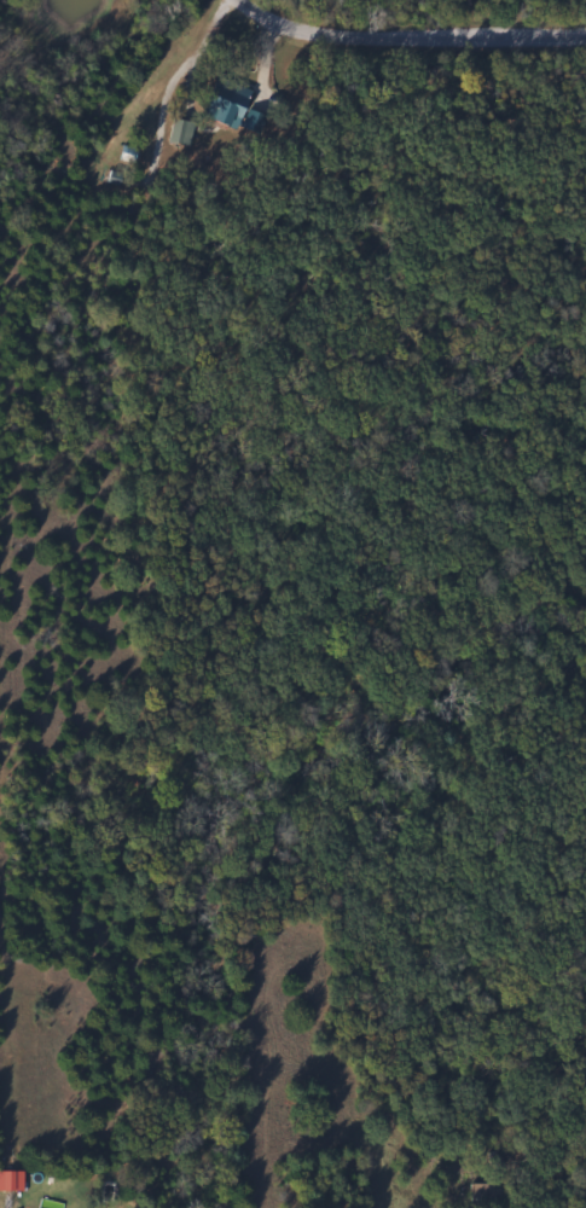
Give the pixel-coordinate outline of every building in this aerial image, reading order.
[(194,110),(227,127),(246,93),(213,75),(194,110)]
